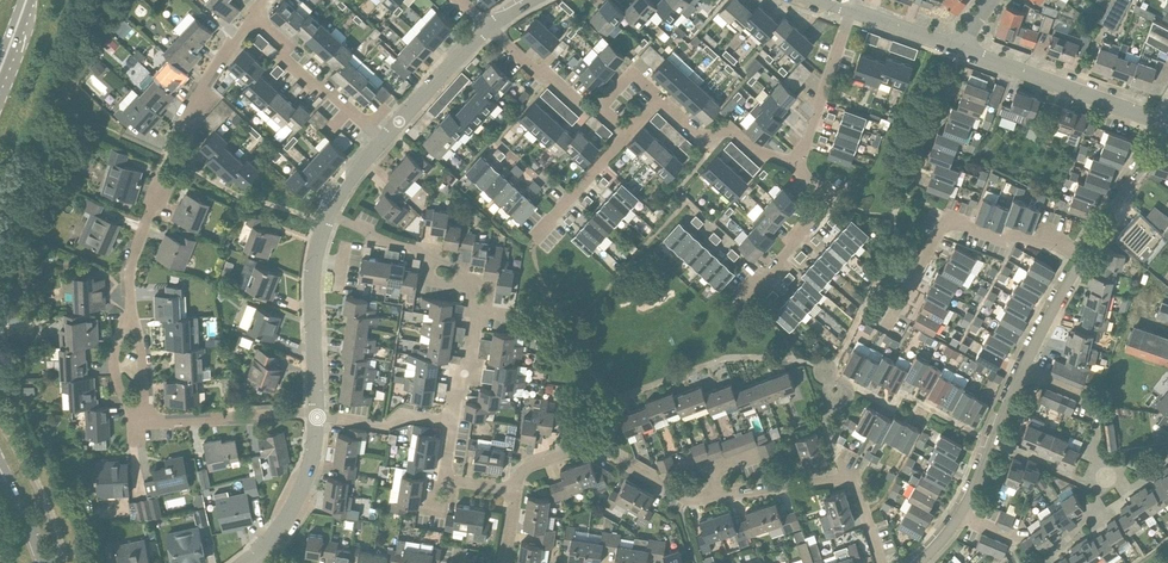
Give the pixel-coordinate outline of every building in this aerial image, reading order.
[(230,0),(206,0),(230,22),(241,10),(230,0)] [(282,23),(296,7),(288,0),(283,0),(271,13),(282,23)] [(337,4),(343,8),(346,5),(341,0),(337,4)] [(565,9),(569,5),(563,0),(559,4),(565,9)] [(624,11),(612,0),(607,0),(600,7),(617,22),(625,13),(625,12),(624,11)] [(656,5),(651,0),(634,0),(632,2),(649,16),(657,7),(657,6),(656,5)] [(681,10),(669,0),(661,0),(656,5),(657,6),(657,7),(672,21),(681,10)] [(682,9),(690,1),(689,0),(669,0),(681,10),(682,9)] [(729,20),(744,3),(740,0),(729,0),(719,11),(729,20)] [(919,4),(931,8),(933,3),(926,0),(921,0),(919,4)] [(948,3),(947,4),(950,6),(950,5),(957,11),(966,1),(965,0),(944,0),(948,3)] [(1131,0),(1130,0),(1112,0),(1100,22),(1115,30),(1131,0)] [(640,26),(649,16),(632,2),(624,11),(625,12),(625,13),(640,26)] [(744,3),(729,20),(739,29),(745,23),(744,22),(754,12),(753,12),(744,3)] [(1153,21),(1153,19),(1156,14),(1136,4),(1134,11),(1153,21)] [(569,5),(565,9),(571,14),(574,10),(569,5)] [(744,22),(745,23),(753,31),(769,14),(759,5),(753,12),(754,12),(744,22)] [(1019,25),(1024,12),(1018,10),(1018,9),(1015,8),(1015,9),(1007,5),(1002,18),(1019,25)] [(1056,17),(1058,11),(1045,5),(1042,12),(1056,17)] [(394,11),(398,14),(402,9),(399,6),(394,11)] [(293,33),(296,29),(307,17),(306,17),(310,13),(311,13),(310,12),(306,16),(296,7),(282,23),(293,33)] [(608,32),(617,22),(600,7),(591,17),(608,32)] [(1076,10),(1072,17),(1076,19),(1080,13),(1076,10)] [(398,14),(394,11),(389,16),(393,20),(398,14)] [(427,22),(443,37),(453,26),(437,11),(427,22)] [(296,29),(307,38),(321,22),(311,13),(310,13),(306,17),(307,17),(296,29)] [(1089,19),(1095,22),(1099,15),(1096,13),(1091,14),(1089,19)] [(753,31),(764,40),(770,34),(769,33),(778,23),(769,14),(753,31)] [(1054,17),(1046,14),(1044,20),(1041,30),(1048,33),(1054,17)] [(359,23),(362,19),(357,15),(354,18),(359,23)] [(769,33),(770,34),(778,41),(794,25),(784,16),(778,23),(769,33)] [(180,34),(197,49),(212,32),(196,17),(180,34)] [(119,30),(129,36),(136,24),(125,18),(119,30)] [(523,33),(534,44),(548,28),(537,18),(523,33)] [(695,24),(699,27),(704,21),(700,18),(695,24)] [(1017,31),(1019,25),(1002,18),(997,32),(1005,35),(1005,36),(1008,37),(1008,36),(1018,39),(1020,32),(1017,31)] [(362,19),(359,23),(364,28),(367,24),(362,19)] [(1164,50),(1167,52),(1167,27),(1153,19),(1153,21),(1146,39),(1164,50)] [(307,38),(317,48),(332,32),(321,22),(307,38)] [(418,33),(434,47),(443,37),(427,22),(418,33)] [(572,28),(577,32),(582,26),(577,23),(572,28)] [(699,27),(695,24),(691,29),(694,32),(699,27)] [(778,41),(788,50),(803,34),(794,25),(778,41)] [(373,30),(378,35),(381,32),(376,27),(373,30)] [(548,28),(534,44),(545,54),(559,38),(548,28)] [(577,32),(572,28),(568,34),(571,37),(577,32)] [(1022,41),(1034,45),(1039,32),(1026,28),(1022,41)] [(375,39),(378,35),(373,30),(369,34),(375,39)] [(670,35),(674,39),(679,33),(675,30),(670,35)] [(317,48),(328,58),(342,42),(332,32),(317,48)] [(1047,50),(1060,55),(1066,37),(1053,32),(1051,38),(1050,38),(1049,41),(1050,41),(1047,50)] [(1073,59),(1075,54),(1085,58),(1093,36),(1083,32),(1079,42),(1066,37),(1060,55),(1073,59)] [(252,41),(256,44),(263,36),(259,33),(252,41)] [(408,43),(424,58),(434,47),(418,33),(408,43)] [(709,41),(713,37),(707,33),(704,37),(709,41)] [(170,57),(186,72),(202,54),(197,49),(180,34),(164,52),(170,57)] [(788,50),(790,51),(798,59),(813,43),(803,34),(788,50)] [(674,39),(670,35),(665,41),(669,45),(674,39)] [(693,40),(691,41),(696,46),(698,44),(702,40),(697,35),(693,40)] [(713,37),(709,41),(715,46),(718,42),(713,37)] [(105,45),(112,52),(119,44),(112,38),(105,45)] [(639,43),(643,46),(648,41),(644,38),(639,43)] [(568,44),(563,39),(553,51),(558,55),(568,44)] [(1093,67),(1110,73),(1118,52),(1109,49),(1111,42),(1103,39),(1093,67)] [(347,58),(353,52),(342,42),(328,58),(338,67),(347,58)] [(599,53),(615,67),(625,56),(609,42),(599,53)] [(1128,80),(1131,80),(1138,61),(1124,56),(1129,44),(1122,42),(1118,52),(1110,73),(1113,74),(1114,72),(1129,77),(1128,80)] [(424,58),(408,43),(398,54),(414,69),(424,58)] [(643,46),(639,43),(634,48),(638,52),(643,46)] [(640,56),(645,60),(655,49),(650,44),(640,56)] [(709,53),(713,49),(707,45),(704,48),(709,53)] [(387,56),(390,52),(385,47),(382,51),(387,56)] [(279,51),(276,48),(269,56),(272,59),(279,51)] [(765,57),(768,53),(763,48),(759,52),(765,57)] [(134,55),(141,62),(147,56),(139,49),(134,55)] [(230,65),(240,74),(255,58),(245,49),(230,65)] [(645,60),(650,65),(660,53),(655,49),(645,60)] [(713,49),(709,53),(715,58),(718,54),(713,49)] [(729,58),(732,55),(727,50),(723,54),(729,58)] [(590,63),(606,78),(615,67),(599,53),(590,63)] [(653,72),(664,82),(679,66),(668,56),(665,58),(660,53),(650,65),(655,70),(653,72)] [(768,53),(765,57),(770,62),(774,58),(768,53)] [(853,75),(866,79),(873,58),(861,54),(853,75)] [(732,55),(729,58),(734,63),(737,59),(732,55)] [(471,61),(475,65),(480,59),(476,56),(471,61)] [(1138,59),(1138,61),(1131,80),(1148,87),(1158,59),(1150,56),(1147,63),(1138,59)] [(154,75),(173,92),(189,74),(186,72),(170,57),(154,75)] [(899,61),(887,57),(885,62),(886,63),(880,78),(881,79),(892,82),(899,61)] [(259,73),(265,67),(255,58),(240,74),(249,82),(243,88),(243,89),(243,88),(249,82),(259,73)] [(332,73),(343,83),(357,67),(347,58),(338,67),(332,73)] [(405,78),(412,71),(397,58),(391,65),(405,78)] [(880,78),(886,63),(885,62),(873,58),(866,79),(879,84),(881,79),(880,78)] [(98,76),(106,69),(104,66),(99,60),(91,67),(96,73),(98,76)] [(475,65),(471,61),(466,67),(470,71),(475,65)] [(892,82),(894,83),(905,87),(912,66),(899,61),(892,82)] [(483,72),(499,87),(508,77),(492,62),(483,72)] [(796,67),(808,77),(812,72),(801,62),(796,67)] [(606,78),(590,63),(580,74),(596,89),(606,78)] [(271,72),(274,75),(281,67),(278,64),(271,72)] [(730,72),(734,68),(728,64),(725,68),(730,72)] [(664,82),(675,92),(689,76),(679,66),(664,82)] [(779,70),(784,74),(787,71),(782,66),(779,70)] [(281,67),(274,75),(277,78),(285,70),(281,67)] [(343,83),(354,93),(368,77),(357,67),(343,83)] [(568,70),(565,67),(560,73),(565,78),(569,74),(568,70)] [(792,72),(803,82),(808,77),(796,67),(792,72)] [(734,68),(730,72),(736,77),(739,73),(734,68)] [(375,69),(368,77),(354,93),(365,103),(373,93),(383,102),(392,93),(381,83),(385,79),(375,69)] [(753,75),(756,79),(761,73),(758,70),(753,75)] [(417,83),(422,78),(414,71),(409,76),(417,83)] [(470,79),(462,71),(459,75),(467,82),(470,79)] [(491,96),(499,87),(483,72),(474,82),(480,88),(480,87),(490,96),(491,96)] [(787,77),(799,87),(803,82),(792,72),(787,77)] [(243,89),(253,98),(268,81),(259,73),(249,82),(243,88),(243,89)] [(140,94),(159,112),(160,112),(157,109),(165,101),(168,103),(175,94),(173,92),(154,75),(155,76),(140,94)] [(756,79),(753,75),(748,81),(751,84),(756,79)] [(675,92),(685,101),(700,85),(689,76),(675,92)] [(771,92),(787,106),(797,95),(794,92),(799,87),(787,77),(783,82),(781,80),(771,92)] [(984,102),(985,100),(989,89),(967,80),(962,94),(984,102)] [(253,98),(263,107),(278,90),(268,81),(253,98)] [(290,89),(293,92),(300,84),(297,81),(290,89)] [(997,107),(1002,93),(1005,86),(996,83),(988,104),(997,107)] [(217,88),(222,92),(226,88),(221,84),(217,88)] [(300,84),(293,92),(296,95),(304,87),(300,84)] [(685,101),(696,111),(710,95),(700,85),(685,101)] [(445,90),(453,97),(456,94),(448,87),(445,90)] [(497,102),(491,96),(490,96),(480,87),(480,88),(472,97),(488,112),(497,102)] [(263,107),(272,115),(287,99),(278,90),(263,107)] [(450,101),(453,97),(445,90),(442,93),(450,101)] [(734,97),(737,100),(742,94),(738,91),(734,97)] [(1025,113),(1033,115),(1039,99),(1031,97),(1032,96),(1017,91),(1010,108),(1018,110),(1014,120),(1022,122),(1025,113)] [(226,96),(231,100),(234,96),(229,92),(226,96)] [(771,92),(761,103),(765,106),(778,117),(787,106),(771,92)] [(114,113),(119,117),(128,125),(132,120),(144,130),(151,123),(153,125),(162,115),(159,112),(140,94),(138,93),(122,110),(119,107),(114,113)] [(547,101),(550,104),(557,96),(554,93),(547,101)] [(979,116),(984,102),(962,94),(958,107),(953,105),(952,106),(979,116)] [(316,106),(323,98),(320,95),(312,103),(316,106)] [(710,95),(696,111),(707,121),(721,105),(710,95)] [(557,96),(550,104),(554,107),(561,99),(557,96)] [(479,121),(488,112),(472,97),(463,106),(479,121)] [(737,100),(734,97),(729,102),(732,105),(737,100)] [(234,109),(231,107),(223,99),(218,104),(229,114),(233,110),(234,109)] [(282,124),(286,120),(286,119),(297,107),(296,107),(287,99),(272,115),(282,124)] [(520,117),(530,126),(545,110),(535,101),(520,117)] [(286,120),(296,129),(311,112),(300,103),(296,107),(297,107),(286,119),(286,120)] [(225,120),(229,114),(218,104),(213,109),(225,120)] [(428,109),(436,116),(439,113),(431,106),(428,109)] [(470,131),(479,121),(463,106),(455,115),(454,116),(466,127),(470,131)] [(765,106),(756,116),(772,131),(782,120),(778,117),(765,106)] [(974,114),(979,116),(952,106),(947,119),(948,120),(969,128),(974,114)] [(1065,141),(1077,146),(1088,116),(1063,107),(1056,127),(1069,131),(1065,141)] [(220,125),(225,120),(213,109),(209,114),(220,125)] [(313,115),(325,125),(329,120),(318,109),(313,115)] [(433,120),(436,116),(428,109),(425,112),(433,120)] [(841,121),(862,129),(866,117),(845,109),(841,121)] [(880,111),(872,109),(870,115),(877,118),(880,111)] [(530,126),(540,135),(555,119),(545,110),(530,126)] [(566,119),(569,122),(577,114),(573,111),(566,119)] [(985,118),(991,120),(994,113),(987,111),(985,118)] [(458,136),(466,127),(454,116),(455,115),(451,112),(442,122),(458,136)] [(650,120),(654,123),(661,115),(658,112),(650,120)] [(235,116),(242,122),(245,119),(238,113),(235,116)] [(216,129),(220,125),(209,114),(204,120),(215,130),(216,130),(216,129)] [(577,114),(569,122),(573,125),(580,117),(577,114)] [(596,117),(593,114),(586,122),(589,125),(596,117)] [(325,125),(313,115),(309,120),(320,130),(325,125)] [(746,127),(747,128),(762,142),(772,131),(756,116),(746,127)] [(1035,141),(1042,121),(1032,117),(1025,137),(1035,141)] [(991,120),(985,118),(982,125),(989,128),(991,120)] [(540,135),(549,144),(564,127),(555,119),(540,135)] [(964,141),(969,128),(948,120),(943,132),(938,130),(938,131),(964,141)] [(858,140),(862,129),(841,121),(837,133),(858,140)] [(449,146),(458,136),(442,122),(433,131),(449,146)] [(252,133),(255,129),(250,124),(246,128),(252,133)] [(1093,133),(1096,126),(1089,124),(1086,130),(1093,133)] [(410,128),(418,136),(421,132),(413,125),(410,128)] [(667,134),(670,137),(677,129),(674,126),(667,134)] [(559,153),(565,146),(574,136),(573,136),(564,127),(549,144),(559,153)] [(629,143),(639,152),(654,136),(644,127),(629,143)] [(415,139),(418,136),(410,128),(407,132),(415,139)] [(255,129),(252,133),(258,138),(261,134),(255,129)] [(565,146),(574,155),(589,138),(579,129),(573,136),(574,136),(565,146)] [(613,132),(610,129),(602,137),(606,140),(613,132)] [(677,129),(670,137),(673,140),(680,132),(677,129)] [(201,146),(212,155),(212,156),(223,144),(227,140),(216,130),(215,130),(201,146)] [(337,136),(348,147),(353,142),(342,131),(337,136)] [(440,156),(449,146),(433,131),(424,141),(440,156)] [(964,141),(938,131),(933,144),(954,152),(959,139),(964,141)] [(1104,145),(1126,153),(1131,139),(1109,131),(1104,145)] [(854,152),(858,140),(837,133),(833,144),(854,152)] [(289,141),(293,144),(297,139),(294,136),(289,141)] [(344,152),(348,147),(337,136),(332,141),(344,152)] [(639,152),(649,161),(663,144),(654,136),(639,152)] [(971,144),(975,145),(978,146),(981,139),(974,136),(971,144)] [(589,138),(574,155),(584,164),(599,147),(589,138)] [(321,151),(336,165),(346,154),(344,152),(332,141),(331,140),(323,148),(321,151)] [(293,144),(289,141),(284,147),(288,150),(293,144)] [(724,148),(728,152),(735,144),(731,141),(724,148)] [(316,152),(319,149),(316,146),(312,143),(309,146),(316,152)] [(966,150),(973,152),(973,150),(975,145),(971,144),(968,143),(966,150)] [(208,159),(219,169),(234,153),(223,144),(212,156),(212,155),(208,159)] [(649,161),(658,169),(673,153),(663,144),(649,161)] [(686,152),(689,155),(697,147),(693,144),(686,152)] [(850,164),(854,152),(833,144),(828,156),(850,164)] [(949,166),(954,152),(933,144),(928,157),(958,169),(949,166)] [(1079,151),(1086,154),(1088,146),(1081,144),(1079,151)] [(1093,156),(1121,166),(1126,153),(1104,145),(1099,158),(1093,156)] [(493,153),(497,157),(502,151),(498,147),(493,153)] [(110,163),(102,191),(131,200),(137,182),(140,183),(141,181),(139,180),(142,171),(125,166),(128,155),(111,149),(107,162),(110,163)] [(274,153),(279,158),(282,154),(277,149),(274,153)] [(311,161),(327,176),(336,165),(321,151),(311,161)] [(426,155),(432,160),(435,157),(429,151),(426,155)] [(502,151),(497,157),(501,160),(506,154),(502,151)] [(1086,154),(1079,151),(1077,158),(1084,161),(1086,154)] [(244,163),(243,162),(234,153),(219,169),(230,180),(234,175),(233,175),(244,163)] [(276,161),(279,158),(274,153),(270,156),(276,161)] [(433,166),(431,163),(422,155),(417,161),(408,153),(398,164),(414,179),(423,168),(428,172),(433,166)] [(673,153),(658,169),(668,178),(683,162),(673,153)] [(467,171),(476,180),(491,163),(482,155),(467,171)] [(703,171),(713,180),(728,164),(718,155),(703,171)] [(740,163),(743,166),(751,158),(747,155),(740,163)] [(1088,170),(1111,178),(1111,177),(1110,177),(1115,164),(1121,167),(1121,166),(1093,156),(1088,170)] [(953,183),(958,169),(928,157),(927,158),(937,161),(932,174),(953,183)] [(243,162),(244,163),(233,175),(234,175),(244,185),(259,169),(247,158),(243,162)] [(751,158),(743,166),(747,169),(754,161),(751,158)] [(531,165),(535,169),(540,164),(535,160),(531,165)] [(1160,161),(1160,160),(1151,173),(1167,179),(1167,175),(1167,164),(1160,161)] [(302,171),(301,171),(313,182),(313,183),(317,187),(327,176),(311,161),(302,171)] [(476,180),(485,188),(500,171),(491,163),(476,180)] [(405,190),(414,179),(398,164),(388,175),(393,179),(388,184),(405,200),(410,195),(405,190)] [(511,169),(515,173),(520,167),(516,164),(511,169)] [(713,180),(723,189),(737,173),(728,164),(713,180)] [(287,179),(303,193),(313,183),(313,182),(301,171),(302,171),(298,167),(287,179)] [(520,167),(515,173),(519,176),(524,171),(520,167)] [(759,175),(762,178),(767,172),(764,169),(759,175)] [(979,177),(986,180),(989,173),(982,170),(979,177)] [(1100,189),(1106,191),(1111,178),(1088,170),(1084,183),(1100,189)] [(485,188),(494,196),(509,179),(500,171),(485,188)] [(1070,178),(1073,180),(1077,181),(1079,173),(1072,171),(1070,178)] [(990,179),(997,182),(999,175),(992,172),(990,179)] [(445,178),(451,184),(456,179),(449,173),(445,178)] [(737,173),(723,189),(733,198),(747,182),(737,173)] [(948,196),(953,183),(932,174),(926,188),(948,196)] [(600,180),(606,185),(610,181),(604,176),(600,180)] [(986,180),(979,177),(976,184),(983,187),(986,180)] [(1073,180),(1070,178),(1066,177),(1064,184),(1071,187),(1073,180)] [(494,196),(504,205),(518,188),(509,179),(494,196)] [(529,186),(533,189),(538,184),(534,180),(529,186)] [(603,189),(606,185),(600,180),(597,184),(603,189)] [(1074,195),(1096,203),(1096,202),(1095,202),(1100,189),(1084,183),(1079,181),(1074,195)] [(614,192),(630,207),(639,197),(622,182),(614,192)] [(1009,190),(1016,193),(1018,186),(1011,183),(1009,190)] [(405,201),(405,200),(388,184),(382,191),(385,193),(375,204),(391,218),(399,209),(407,202),(405,201)] [(538,184),(533,189),(537,193),(542,187),(538,184)] [(744,190),(748,194),(753,188),(749,185),(744,190)] [(1018,186),(1016,193),(1023,195),(1025,188),(1018,186)] [(774,198),(790,212),(799,201),(784,187),(774,198)] [(504,205),(512,212),(527,196),(518,188),(504,205)] [(748,194),(744,190),(740,196),(744,199),(748,194)] [(622,216),(630,207),(614,192),(605,201),(622,216)] [(176,211),(173,219),(198,229),(209,203),(186,193),(179,212),(176,211)] [(1037,200),(1043,203),(1046,196),(1039,193),(1037,200)] [(584,198),(590,203),(593,199),(588,194),(584,198)] [(1074,195),(1073,197),(1069,209),(1091,217),(1096,203),(1074,195)] [(527,196),(512,212),(521,221),(537,204),(527,196)] [(975,219),(989,224),(997,202),(983,197),(975,219)] [(1063,207),(1066,200),(1060,197),(1057,204),(1063,207)] [(91,212),(78,240),(108,253),(108,251),(110,252),(112,245),(111,245),(112,243),(109,242),(117,223),(99,215),(103,206),(86,198),(82,208),(91,212)] [(586,207),(590,203),(584,198),(581,202),(586,207)] [(764,208),(780,223),(790,212),(774,198),(764,208)] [(978,200),(971,198),(969,204),(976,207),(978,200)] [(997,202),(989,224),(1002,229),(1006,220),(1010,207),(1013,198),(1010,207),(997,202)] [(1006,220),(1019,225),(1027,203),(1013,198),(1010,207),(1006,220)] [(614,225),(622,216),(605,201),(597,210),(614,225)] [(1027,203),(1019,225),(1018,225),(1032,231),(1041,209),(1027,203)] [(1155,205),(1146,216),(1157,224),(1167,233),(1167,215),(1155,205)] [(725,212),(729,215),(734,210),(730,206),(725,212)] [(432,225),(431,231),(445,233),(447,223),(448,223),(449,211),(427,208),(424,224),(432,225)] [(757,224),(759,223),(770,233),(771,233),(780,223),(764,208),(753,220),(757,224)] [(606,234),(614,225),(597,210),(589,219),(606,234)] [(568,216),(574,221),(577,217),(571,212),(568,216)] [(729,215),(725,212),(720,217),(724,221),(729,215)] [(1153,246),(1165,232),(1140,212),(1119,237),(1140,254),(1150,243),(1153,246)] [(252,225),(244,247),(268,256),(272,245),(271,244),(272,240),(278,242),(280,235),(262,228),(266,219),(251,213),(247,223),(252,225)] [(831,217),(837,223),(840,219),(834,214),(831,217)] [(691,221),(695,224),(700,219),(696,215),(691,221)] [(570,225),(574,221),(568,216),(564,220),(570,225)] [(833,226),(837,223),(831,217),(828,221),(833,226)] [(598,243),(606,234),(589,219),(581,228),(598,243)] [(700,219),(695,224),(699,228),(704,222),(700,219)] [(860,244),(860,243),(868,234),(852,219),(843,229),(860,244)] [(665,238),(674,247),(689,230),(680,222),(665,238)] [(447,223),(445,233),(444,245),(466,248),(468,232),(461,231),(461,225),(448,223),(447,223)] [(757,224),(749,233),(765,248),(775,237),(771,233),(770,233),(759,223),(757,224)] [(589,252),(598,243),(581,228),(572,237),(589,252)] [(852,253),(860,244),(843,229),(835,238),(852,253)] [(674,247),(683,255),(698,238),(689,230),(674,247)] [(471,261),(486,263),(487,254),(489,242),(476,240),(476,233),(468,232),(466,248),(473,249),(471,261)] [(709,237),(713,241),(718,235),(714,232),(709,237)] [(815,235),(820,241),(824,237),(818,232),(815,235)] [(749,233),(747,236),(739,244),(755,259),(765,248),(749,233)] [(161,258),(185,268),(196,241),(185,236),(183,242),(166,235),(163,244),(166,245),(161,258)] [(718,235),(713,241),(717,244),(722,238),(718,235)] [(817,244),(820,241),(815,235),(811,239),(817,244)] [(683,255),(692,263),(707,247),(698,238),(683,255)] [(843,262),(852,253),(835,238),(827,247),(843,262)] [(629,249),(633,253),(638,247),(634,243),(632,245),(629,243),(626,246),(629,249)] [(487,254),(486,263),(484,275),(498,277),(501,259),(503,246),(496,245),(495,255),(487,254)] [(968,271),(970,268),(976,257),(955,246),(948,259),(948,260),(968,271)] [(692,263),(701,271),(716,255),(707,247),(692,263)] [(835,271),(843,262),(827,247),(819,256),(835,271)] [(1022,250),(1016,247),(1015,247),(1012,253),(1018,256),(1022,250)] [(388,248),(387,257),(401,258),(401,249),(388,248)] [(727,254),(731,257),(736,251),(732,248),(727,254)] [(1121,268),(1125,254),(1102,248),(1100,257),(1104,259),(1101,270),(1116,274),(1118,267),(1121,268)] [(798,253),(804,259),(807,255),(802,250),(798,253)] [(736,251),(731,257),(735,260),(740,255),(736,251)] [(800,262),(804,259),(798,253),(795,257),(800,262)] [(701,271),(710,280),(725,263),(716,255),(701,271)] [(827,280),(835,271),(819,256),(810,265),(827,280)] [(366,279),(373,280),(377,259),(362,257),(358,287),(364,288),(366,279)] [(1027,270),(1048,281),(1055,269),(1035,257),(1027,270)] [(380,291),(386,292),(391,261),(377,259),(373,280),(381,282),(380,291)] [(501,259),(498,277),(496,289),(511,291),(515,270),(506,269),(508,260),(501,259)] [(962,282),(968,271),(948,260),(942,271),(962,282)] [(392,293),(394,284),(401,285),(402,285),(405,268),(406,263),(391,261),(386,292),(392,293)] [(725,263),(710,280),(719,288),(735,271),(725,263)] [(237,286),(245,289),(258,294),(268,298),(273,300),(276,291),(273,290),(276,282),(277,282),(280,275),(255,265),(251,275),(243,272),(237,286)] [(819,288),(827,280),(810,265),(802,274),(806,278),(807,277),(819,289),(819,288),(824,292),(823,292),(824,293),(824,292),(819,288)] [(1001,272),(1008,276),(1011,269),(1005,265),(1001,272)] [(995,276),(998,270),(992,266),(988,273),(995,276)] [(401,290),(409,291),(408,300),(415,301),(419,270),(405,268),(402,285),(401,285),(401,290)] [(962,283),(962,282),(942,271),(939,270),(932,282),(952,294),(959,281),(962,283)] [(1020,283),(1041,294),(1048,281),(1027,270),(1020,283)] [(1091,290),(1110,294),(1113,280),(1114,281),(1116,274),(1101,270),(1100,277),(1090,274),(1088,284),(1092,285),(1091,290)] [(786,275),(792,280),(795,277),(790,271),(786,275)] [(1008,276),(1001,272),(998,278),(1004,282),(1008,276)] [(180,277),(172,275),(170,282),(178,284),(180,277)] [(788,284),(792,280),(786,275),(783,279),(788,284)] [(73,289),(74,308),(98,307),(97,298),(105,298),(104,279),(93,280),(93,276),(64,277),(64,290),(73,289)] [(815,302),(824,293),(823,292),(824,292),(819,288),(819,289),(807,277),(806,278),(798,286),(815,302)] [(1010,294),(1031,305),(1038,293),(1041,294),(1020,283),(1017,281),(1010,294)] [(945,306),(952,294),(932,282),(925,295),(948,308),(948,307),(945,306)] [(978,292),(984,295),(988,288),(982,285),(978,292)] [(163,318),(181,317),(180,296),(184,296),(184,286),(167,286),(167,295),(155,295),(156,318),(163,318)] [(807,311),(815,302),(798,286),(790,295),(807,311)] [(217,287),(215,288),(217,295),(217,296),(221,301),(229,294),(224,290),(217,287)] [(770,293),(775,298),(779,295),(773,289),(770,293)] [(987,297),(994,301),(998,294),(991,290),(987,297)] [(1083,303),(1107,308),(1110,294),(1091,290),(1090,294),(1085,293),(1083,303)] [(984,295),(978,292),(974,299),(981,302),(984,295)] [(772,302),(775,298),(770,293),(766,297),(772,302)] [(1006,307),(1024,317),(1031,305),(1010,294),(1004,306),(1006,307)] [(799,319),(807,311),(790,295),(782,304),(799,319)] [(941,320),(948,308),(925,295),(924,295),(928,297),(921,309),(920,309),(941,320)] [(349,312),(380,317),(380,316),(376,315),(377,309),(367,307),(368,300),(347,296),(344,311),(349,312)] [(429,313),(434,314),(451,317),(451,316),(453,302),(422,297),(421,304),(430,306),(429,313)] [(994,301),(987,297),(984,304),(990,307),(994,301)] [(1120,305),(1128,307),(1129,300),(1122,298),(1120,305)] [(1167,321),(1167,302),(1162,300),(1157,317),(1167,321)] [(1108,317),(1105,317),(1107,308),(1083,303),(1080,312),(1085,313),(1082,324),(1097,328),(1102,330),(1102,329),(1107,330),(1110,320),(1108,317)] [(790,329),(799,319),(782,304),(773,314),(790,329)] [(850,304),(845,310),(851,315),(856,309),(850,304)] [(256,306),(247,331),(274,341),(278,333),(274,331),(278,323),(279,324),(282,316),(256,306)] [(999,320),(1020,332),(1027,319),(1024,317),(1006,307),(999,320)] [(934,333),(941,320),(920,309),(913,322),(934,333)] [(964,317),(970,320),(974,314),(968,310),(964,317)] [(347,326),(368,329),(369,321),(379,323),(380,317),(349,312),(347,326)] [(61,346),(85,345),(86,345),(86,344),(84,344),(84,337),(97,337),(96,319),(87,319),(87,314),(65,315),(66,328),(60,328),(61,346)] [(423,321),(422,327),(453,332),(455,317),(451,316),(451,317),(434,314),(433,322),(423,321)] [(974,322),(980,326),(984,319),(977,315),(974,322)] [(176,348),(192,347),(190,316),(181,317),(163,318),(164,326),(166,326),(167,348),(176,348)] [(970,320),(964,317),(960,324),(967,327),(970,320)] [(992,333),(1010,343),(1013,344),(1020,332),(999,320),(992,333)] [(980,326),(974,322),(970,329),(977,332),(980,326)] [(868,323),(864,330),(870,333),(874,327),(868,323)] [(1066,343),(1089,349),(1093,334),(1096,335),(1097,328),(1082,324),(1081,331),(1075,330),(1074,334),(1069,333),(1066,343)] [(345,340),(376,345),(377,339),(367,337),(368,329),(347,326),(345,340)] [(429,342),(451,346),(453,332),(422,327),(421,333),(430,334),(429,342)] [(918,337),(925,341),(928,334),(922,331),(918,337)] [(983,344),(1004,355),(1003,355),(1010,343),(992,333),(990,331),(983,344)] [(225,343),(235,340),(233,332),(223,336),(225,343)] [(492,346),(522,351),(523,345),(514,344),(515,335),(494,332),(492,346)] [(253,347),(256,339),(243,334),(239,342),(253,347)] [(883,340),(889,344),(893,338),(887,334),(883,340)] [(928,334),(925,341),(931,344),(935,338),(928,334)] [(950,342),(956,346),(960,340),(953,336),(950,342)] [(893,338),(889,344),(896,347),(899,341),(893,338)] [(375,351),(376,345),(345,340),(342,354),(347,355),(369,358),(364,357),(365,349),(375,351)] [(966,351),(969,345),(963,341),(959,348),(966,351)] [(439,358),(439,359),(449,360),(451,346),(429,342),(428,350),(419,348),(418,355),(439,358)] [(826,348),(820,343),(816,347),(822,352),(826,348)] [(1086,362),(1089,349),(1066,343),(1064,352),(1069,353),(1066,364),(1069,366),(1076,368),(1083,371),(1089,373),(1091,368),(1081,364),(1082,361),(1086,362)] [(983,344),(976,357),(997,368),(1004,355),(983,344)] [(61,377),(86,376),(85,345),(61,346),(59,346),(61,377)] [(943,351),(950,355),(953,348),(947,345),(943,351)] [(1127,345),(1125,351),(1167,367),(1167,359),(1127,345)] [(511,364),(511,363),(513,356),(522,357),(522,351),(492,346),(490,361),(497,362),(511,364)] [(177,379),(194,378),(207,378),(205,347),(192,347),(176,348),(177,379)] [(843,368),(856,375),(867,355),(865,353),(854,348),(843,368)] [(953,348),(950,355),(956,358),(960,352),(953,348)] [(275,366),(279,357),(259,349),(248,378),(274,389),(282,368),(275,366)] [(437,373),(439,359),(439,358),(418,355),(417,355),(408,354),(407,360),(416,362),(415,370),(437,373)] [(345,369),(376,374),(376,368),(367,366),(369,358),(347,355),(345,369)] [(869,382),(872,376),(880,361),(867,355),(856,375),(869,382)] [(884,383),(896,362),(883,355),(880,361),(872,376),(884,382),(884,383)] [(905,375),(918,382),(930,362),(917,355),(909,369),(905,375)] [(902,356),(899,363),(908,366),(911,359),(902,356)] [(936,356),(933,362),(945,367),(948,361),(936,356)] [(968,365),(975,368),(978,362),(972,358),(968,365)] [(1050,374),(1056,377),(1062,363),(1056,360),(1050,374)] [(497,362),(494,376),(526,380),(526,375),(517,373),(518,364),(511,363),(511,364),(497,362)] [(896,362),(884,383),(897,390),(905,375),(909,369),(896,362)] [(928,393),(940,373),(942,369),(930,362),(918,382),(918,383),(919,382),(930,389),(928,393)] [(978,362),(975,368),(981,372),(985,366),(978,362)] [(1056,377),(1063,379),(1069,366),(1066,364),(1062,363),(1056,377)] [(943,371),(953,379),(958,373),(948,365),(943,371)] [(1063,379),(1070,382),(1076,368),(1069,366),(1063,379)] [(1070,382),(1076,385),(1083,371),(1076,368),(1070,382)] [(1085,383),(1092,385),(1098,371),(1091,368),(1089,373),(1085,383)] [(375,380),(376,374),(345,369),(343,383),(364,387),(365,378),(375,380)] [(997,373),(991,369),(987,377),(993,380),(997,373)] [(404,382),(435,387),(437,373),(415,370),(414,377),(405,376),(404,382)] [(775,376),(785,402),(791,400),(788,391),(795,389),(789,371),(775,376)] [(1083,388),(1085,383),(1089,373),(1083,371),(1076,385),(1083,388)] [(1098,371),(1092,385),(1098,388),(1104,374),(1098,371)] [(928,393),(941,400),(952,380),(940,373),(928,393)] [(1000,383),(1002,378),(1004,376),(997,373),(994,379),(1000,383)] [(70,408),(85,407),(98,407),(97,398),(95,398),(94,376),(86,376),(61,377),(61,391),(69,390),(70,408)] [(502,392),(514,394),(515,385),(525,387),(526,380),(494,376),(492,390),(502,392)] [(778,405),(785,402),(775,376),(762,381),(768,399),(775,396),(778,405)] [(231,377),(223,377),(223,387),(224,387),(224,392),(234,392),(231,377)] [(195,402),(194,378),(177,379),(166,380),(167,403),(195,402)] [(941,401),(941,400),(953,407),(963,389),(964,389),(965,387),(952,380),(941,400),(941,401)] [(768,399),(762,381),(748,386),(757,411),(770,406),(768,399)] [(435,387),(404,382),(403,388),(413,390),(411,398),(433,402),(435,387)] [(371,403),(372,396),(372,395),(363,394),(364,387),(343,383),(340,398),(371,403)] [(725,406),(738,401),(735,391),(732,383),(718,388),(725,406)] [(552,390),(553,386),(546,384),(544,392),(549,392),(552,390)] [(695,409),(709,404),(705,393),(702,385),(688,391),(695,409)] [(744,417),(744,416),(757,411),(748,386),(735,391),(738,401),(744,417)] [(1038,401),(1044,403),(1050,389),(1043,387),(1038,401)] [(501,399),(502,392),(492,390),(480,388),(478,402),(496,406),(497,406),(509,408),(510,401),(501,399)] [(705,393),(709,404),(711,411),(725,406),(718,388),(705,393)] [(952,409),(965,416),(976,396),(964,389),(963,389),(953,407),(952,409)] [(1044,403),(1051,406),(1057,392),(1050,389),(1044,403)] [(1156,405),(1166,412),(1165,412),(1166,413),(1167,410),(1167,389),(1156,405)] [(681,414),(682,414),(675,396),(673,391),(659,396),(666,415),(680,409),(681,414)] [(682,414),(695,409),(688,391),(675,396),(682,414)] [(1051,406),(1058,409),(1064,395),(1057,392),(1051,406)] [(1058,409),(1064,412),(1070,398),(1064,395),(1058,409)] [(647,406),(653,419),(666,415),(659,396),(646,401),(647,406)] [(976,396),(965,416),(977,423),(989,403),(976,396)] [(537,429),(538,429),(552,431),(555,410),(547,409),(549,400),(541,398),(538,419),(537,429)] [(1070,398),(1064,412),(1071,415),(1077,401),(1070,398)] [(464,415),(476,417),(486,419),(487,411),(496,412),(497,406),(496,406),(478,402),(466,400),(464,415)] [(85,407),(87,438),(110,437),(109,406),(98,407),(85,407)] [(634,411),(641,429),(655,424),(653,419),(647,406),(634,411)] [(856,426),(869,433),(880,413),(867,406),(858,422),(852,419),(848,426),(855,429),(856,426)] [(1165,412),(1158,423),(1167,430),(1167,410),(1166,413),(1165,412)] [(641,429),(634,411),(620,416),(627,434),(634,431),(638,440),(644,437),(641,429)] [(881,440),(883,436),(884,436),(892,420),(880,414),(880,413),(869,433),(881,440)] [(892,420),(884,436),(896,443),(907,423),(894,415),(892,420)] [(524,416),(523,427),(521,439),(536,441),(538,429),(537,429),(538,419),(524,416)] [(1114,421),(1105,422),(1109,449),(1117,447),(1114,421)] [(896,443),(909,450),(920,430),(907,423),(896,443)] [(1030,444),(1034,446),(1042,429),(1028,423),(1019,445),(1028,449),(1030,444)] [(415,447),(437,450),(440,436),(429,434),(430,426),(414,424),(413,433),(417,434),(415,447)] [(336,448),(357,452),(360,438),(365,439),(366,430),(351,428),(349,436),(338,434),(336,448)] [(1037,452),(1045,456),(1055,434),(1042,429),(1034,446),(1039,448),(1037,452)] [(758,445),(758,444),(752,430),(747,432),(752,447),(758,445)] [(801,454),(822,447),(816,431),(796,439),(801,454)] [(263,456),(269,455),(273,474),(284,471),(288,471),(289,460),(283,432),(259,437),(263,456)] [(745,450),(752,447),(747,432),(739,435),(745,450)] [(920,438),(926,441),(929,435),(923,432),(920,438)] [(938,449),(938,448),(954,457),(959,449),(960,450),(962,446),(963,446),(941,433),(934,446),(938,449)] [(1056,455),(1061,457),(1068,440),(1055,434),(1045,456),(1054,460),(1056,455)] [(738,452),(745,450),(739,435),(733,437),(738,452)] [(867,436),(864,440),(858,452),(861,454),(870,438),(867,436)] [(732,454),(738,452),(733,437),(726,440),(732,454)] [(95,439),(95,447),(108,447),(108,438),(95,439)] [(473,466),(488,468),(491,447),(477,445),(478,440),(470,438),(467,454),(475,455),(473,466)] [(926,441),(920,438),(916,445),(923,448),(926,441)] [(225,461),(240,458),(235,439),(220,442),(221,446),(216,447),(214,440),(204,442),(210,470),(226,466),(225,461)] [(760,453),(776,447),(773,439),(769,440),(758,444),(758,445),(760,453)] [(717,457),(724,455),(720,442),(719,440),(712,442),(717,457)] [(725,457),(732,454),(726,440),(720,442),(724,455),(725,457)] [(1068,440),(1061,457),(1057,466),(1066,470),(1068,465),(1072,467),(1080,450),(1067,445),(1069,440),(1068,440)] [(703,458),(709,456),(706,445),(705,442),(698,444),(703,458)] [(711,459),(717,457),(712,442),(706,445),(709,456),(711,459)] [(871,452),(874,453),(875,454),(880,445),(876,443),(871,452)] [(491,447),(488,468),(502,471),(504,460),(512,461),(514,445),(505,444),(504,449),(491,447)] [(696,461),(703,458),(698,444),(691,447),(696,461)] [(407,468),(423,470),(424,463),(435,465),(437,450),(415,447),(413,460),(408,459),(407,463),(407,468)] [(776,447),(760,453),(763,461),(779,455),(776,447)] [(822,447),(801,454),(807,469),(827,462),(822,447)] [(340,471),(356,474),(357,465),(355,465),(357,452),(336,448),(334,463),(341,464),(340,471)] [(938,448),(938,449),(932,460),(952,471),(959,459),(954,457),(938,448)] [(864,456),(871,460),(874,453),(868,450),(864,456)] [(874,453),(871,460),(877,463),(880,457),(874,453)] [(255,475),(256,478),(264,477),(259,455),(252,457),(254,470),(255,475)] [(659,466),(673,461),(671,455),(657,460),(659,466)] [(159,492),(190,486),(183,457),(171,460),(172,465),(154,469),(159,492)] [(906,463),(912,466),(915,460),(909,457),(906,463)] [(1018,486),(1019,482),(1025,468),(1020,467),(1022,462),(1013,458),(1004,480),(1018,486)] [(591,459),(576,465),(584,487),(591,485),(594,486),(597,485),(599,490),(609,487),(608,484),(611,483),(616,473),(597,463),(593,465),(591,459)] [(1019,482),(1033,487),(1040,470),(1036,468),(1038,463),(1028,459),(1025,468),(1019,482)] [(98,496),(129,494),(128,463),(110,463),(110,467),(98,467),(97,460),(98,496)] [(942,484),(945,485),(952,471),(932,460),(924,473),(942,483),(942,484)] [(673,461),(659,466),(661,472),(675,467),(673,461)] [(912,466),(906,463),(902,470),(909,473),(910,470),(912,467),(912,466)] [(584,488),(584,487),(576,465),(561,470),(564,480),(558,482),(564,498),(572,496),(572,494),(585,490),(584,488)] [(211,485),(207,468),(198,470),(202,488),(211,485)] [(400,489),(421,493),(423,478),(422,478),(423,470),(407,468),(406,475),(402,474),(400,489)] [(886,477),(892,480),(896,474),(890,470),(886,477)] [(326,491),(347,495),(349,481),(355,482),(356,474),(340,471),(339,479),(328,477),(326,491)] [(922,472),(915,485),(935,496),(942,484),(942,483),(924,473),(922,472)] [(243,477),(246,492),(216,499),(223,529),(253,522),(248,496),(259,494),(256,478),(255,475),(250,476),(243,477)] [(1167,501),(1167,486),(1162,476),(1154,481),(1157,486),(1152,489),(1162,505),(1167,501)] [(1048,486),(1044,479),(1038,483),(1042,489),(1048,486)] [(617,500),(629,507),(640,488),(626,480),(619,493),(612,490),(604,505),(612,509),(617,500)] [(555,501),(564,498),(558,482),(549,485),(555,501)] [(892,488),(899,492),(902,486),(896,482),(892,488)] [(908,497),(912,500),(928,509),(929,508),(935,496),(915,485),(908,497)] [(1151,512),(1162,505),(1152,489),(1149,491),(1146,487),(1137,492),(1151,512)] [(645,527),(647,523),(653,512),(647,509),(654,495),(640,488),(629,507),(641,513),(636,522),(645,527)] [(899,492),(892,488),(889,495),(895,498),(899,492)] [(392,502),(390,510),(406,513),(408,505),(419,507),(421,493),(400,489),(398,503),(392,502)] [(333,516),(345,517),(349,518),(350,509),(345,508),(347,495),(326,491),(323,506),(335,508),(333,516)] [(829,513),(850,506),(845,491),(824,498),(829,513)] [(1062,500),(1064,504),(1075,520),(1082,515),(1080,510),(1084,508),(1074,492),(1062,500)] [(1139,519),(1151,512),(1137,492),(1130,497),(1133,501),(1128,504),(1142,525),(1142,524),(1139,519)] [(197,494),(199,505),(208,504),(206,493),(197,494)] [(548,515),(548,510),(550,499),(529,495),(526,511),(548,515)] [(148,498),(152,517),(162,516),(157,496),(148,498)] [(137,518),(152,517),(148,498),(133,501),(137,518)] [(912,500),(906,512),(926,524),(933,511),(929,508),(928,509),(912,500)] [(882,507),(888,511),(892,504),(885,501),(882,507)] [(793,530),(789,513),(781,516),(776,502),(761,507),(768,527),(781,523),(784,533),(793,530)] [(1052,512),(1062,528),(1066,525),(1069,529),(1077,524),(1075,520),(1064,504),(1052,512)] [(1130,532),(1142,525),(1128,504),(1121,509),(1123,513),(1119,516),(1130,532)] [(454,526),(467,528),(471,507),(457,505),(455,516),(447,515),(445,530),(453,531),(454,526)] [(197,526),(198,526),(209,523),(205,506),(196,508),(193,508),(197,525),(197,526)] [(827,539),(832,537),(843,533),(841,526),(855,522),(850,506),(829,513),(834,526),(824,529),(827,539)] [(466,542),(474,539),(486,541),(489,522),(484,521),(486,509),(471,507),(467,528),(468,528),(466,542)] [(755,532),(768,527),(761,507),(746,512),(748,520),(742,522),(748,538),(756,535),(755,532)] [(748,538),(742,522),(735,524),(730,510),(715,515),(722,536),(735,531),(738,541),(748,538)] [(996,524),(1003,527),(1009,513),(1002,510),(996,524)] [(554,538),(556,529),(546,528),(548,515),(526,511),(524,527),(539,529),(538,536),(554,538)] [(793,530),(801,527),(796,511),(789,513),(793,530)] [(906,512),(905,515),(899,525),(919,536),(926,524),(906,512)] [(1043,524),(1053,540),(1061,534),(1059,530),(1062,528),(1052,512),(1040,519),(1043,524)] [(1009,513),(1003,527),(1009,530),(1015,516),(1009,513)] [(709,540),(722,536),(715,515),(700,520),(704,534),(698,537),(703,553),(712,550),(709,540)] [(1116,546),(1128,539),(1122,529),(1115,519),(1107,524),(1110,528),(1106,531),(1108,535),(1116,546)] [(1033,535),(1027,539),(1035,551),(1041,548),(1044,552),(1052,546),(1049,542),(1053,540),(1043,524),(1041,525),(1031,532),(1033,535)] [(568,559),(584,561),(588,539),(574,537),(576,527),(566,525),(564,542),(571,544),(568,559)] [(199,528),(168,535),(174,562),(179,562),(195,559),(195,562),(206,559),(199,528)] [(797,532),(799,540),(807,538),(804,529),(797,532)] [(599,540),(600,533),(578,530),(577,536),(599,540)] [(584,561),(597,562),(600,562),(603,549),(609,550),(612,533),(603,531),(601,541),(588,539),(584,561)] [(321,555),(328,556),(330,540),(323,539),(323,536),(309,533),(305,554),(320,557),(321,555)] [(634,546),(620,544),(621,534),(612,533),(609,550),(616,551),(614,562),(631,562),(634,546)] [(1094,539),(1104,555),(1107,559),(1119,550),(1116,546),(1108,535),(1105,538),(1102,533),(1094,539)] [(976,548),(982,550),(988,536),(982,534),(976,548)] [(554,538),(538,536),(536,544),(521,542),(519,558),(540,561),(542,548),(553,549),(554,538)] [(982,550),(996,556),(1002,542),(988,536),(982,550)] [(1092,562),(1104,555),(1094,539),(1090,541),(1087,537),(1078,543),(1092,562)] [(119,562),(150,562),(145,538),(115,544),(119,562)] [(631,562),(647,562),(648,556),(655,557),(658,539),(648,538),(647,548),(634,546),(631,562)] [(655,557),(665,559),(666,562),(684,562),(679,548),(665,553),(667,541),(658,539),(655,557)] [(1029,555),(1035,551),(1027,539),(1021,543),(1029,555)] [(328,556),(335,557),(334,562),(350,562),(350,560),(350,558),(352,548),(353,543),(352,543),(351,549),(338,547),(339,541),(330,540),(328,556)] [(808,545),(806,540),(797,543),(804,562),(814,562),(808,545)] [(964,546),(958,541),(953,547),(959,552),(964,546)] [(816,542),(808,545),(814,562),(823,562),(816,542)] [(1002,542),(996,556),(1002,559),(1008,545),(1002,542)] [(374,552),(360,550),(361,545),(353,543),(352,548),(350,558),(350,560),(358,561),(357,562),(372,562),(374,552)] [(838,562),(855,562),(855,561),(861,559),(856,543),(847,546),(850,555),(837,559),(838,562)] [(1075,562),(1091,562),(1092,562),(1078,543),(1071,547),(1074,552),(1070,554),(1072,559),(1075,562)] [(417,562),(432,562),(434,562),(440,562),(442,549),(433,547),(433,552),(419,550),(417,562)] [(372,562),(395,562),(397,549),(388,548),(387,554),(374,552),(372,562)] [(419,550),(404,548),(404,551),(397,549),(395,562),(417,562),(419,550)]
